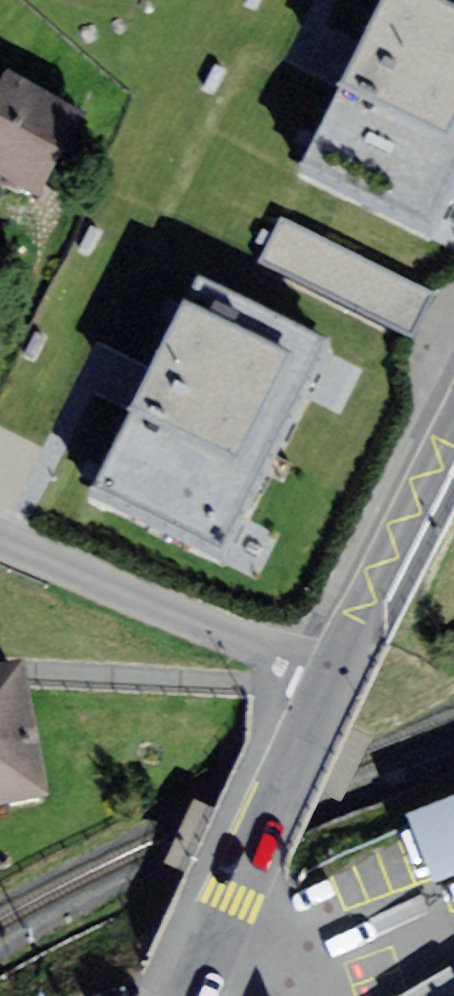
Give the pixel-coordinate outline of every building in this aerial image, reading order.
[(297,172),(429,237),(453,187),(453,0),(381,0),(297,172)] [(0,81),(0,174),(39,195),(86,112),(8,68),(0,81)] [(282,214),(261,256),(414,331),(435,289),(282,214)] [(197,276),(89,496),(220,560),(328,340),(197,276)] [(45,796),(23,664),(0,668),(0,803),(45,796)] [(408,813),(435,883),(453,876),(453,795),(408,813)] [(451,967),(400,995),(453,995),(453,972),(451,967)]
